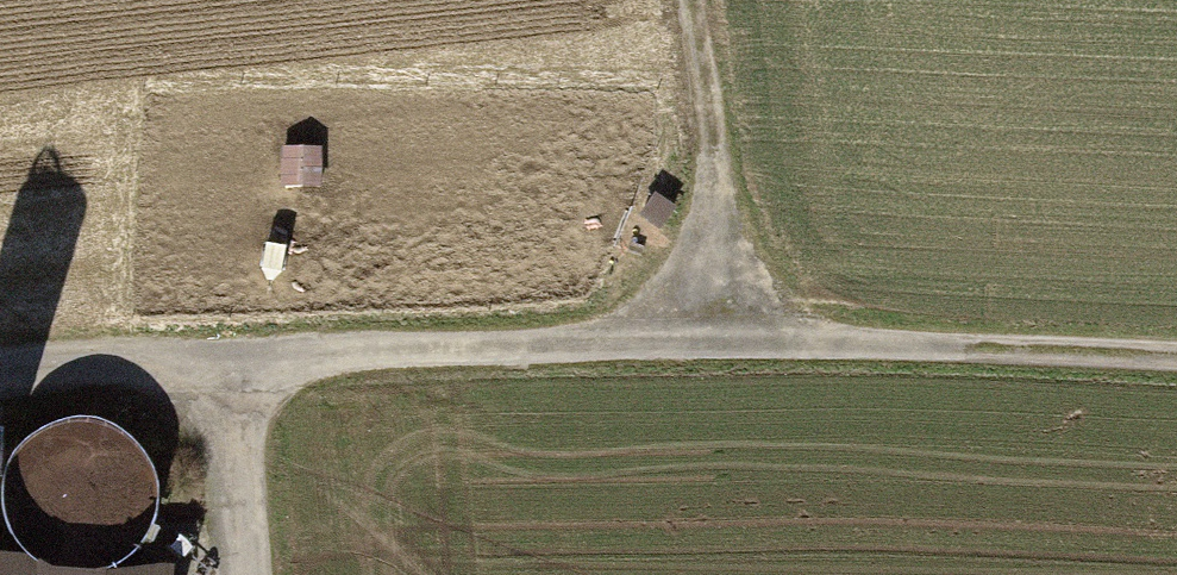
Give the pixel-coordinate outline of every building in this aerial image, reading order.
[(156,447),(70,445),(68,495),(20,494),(19,539),(153,543),(156,447)]
